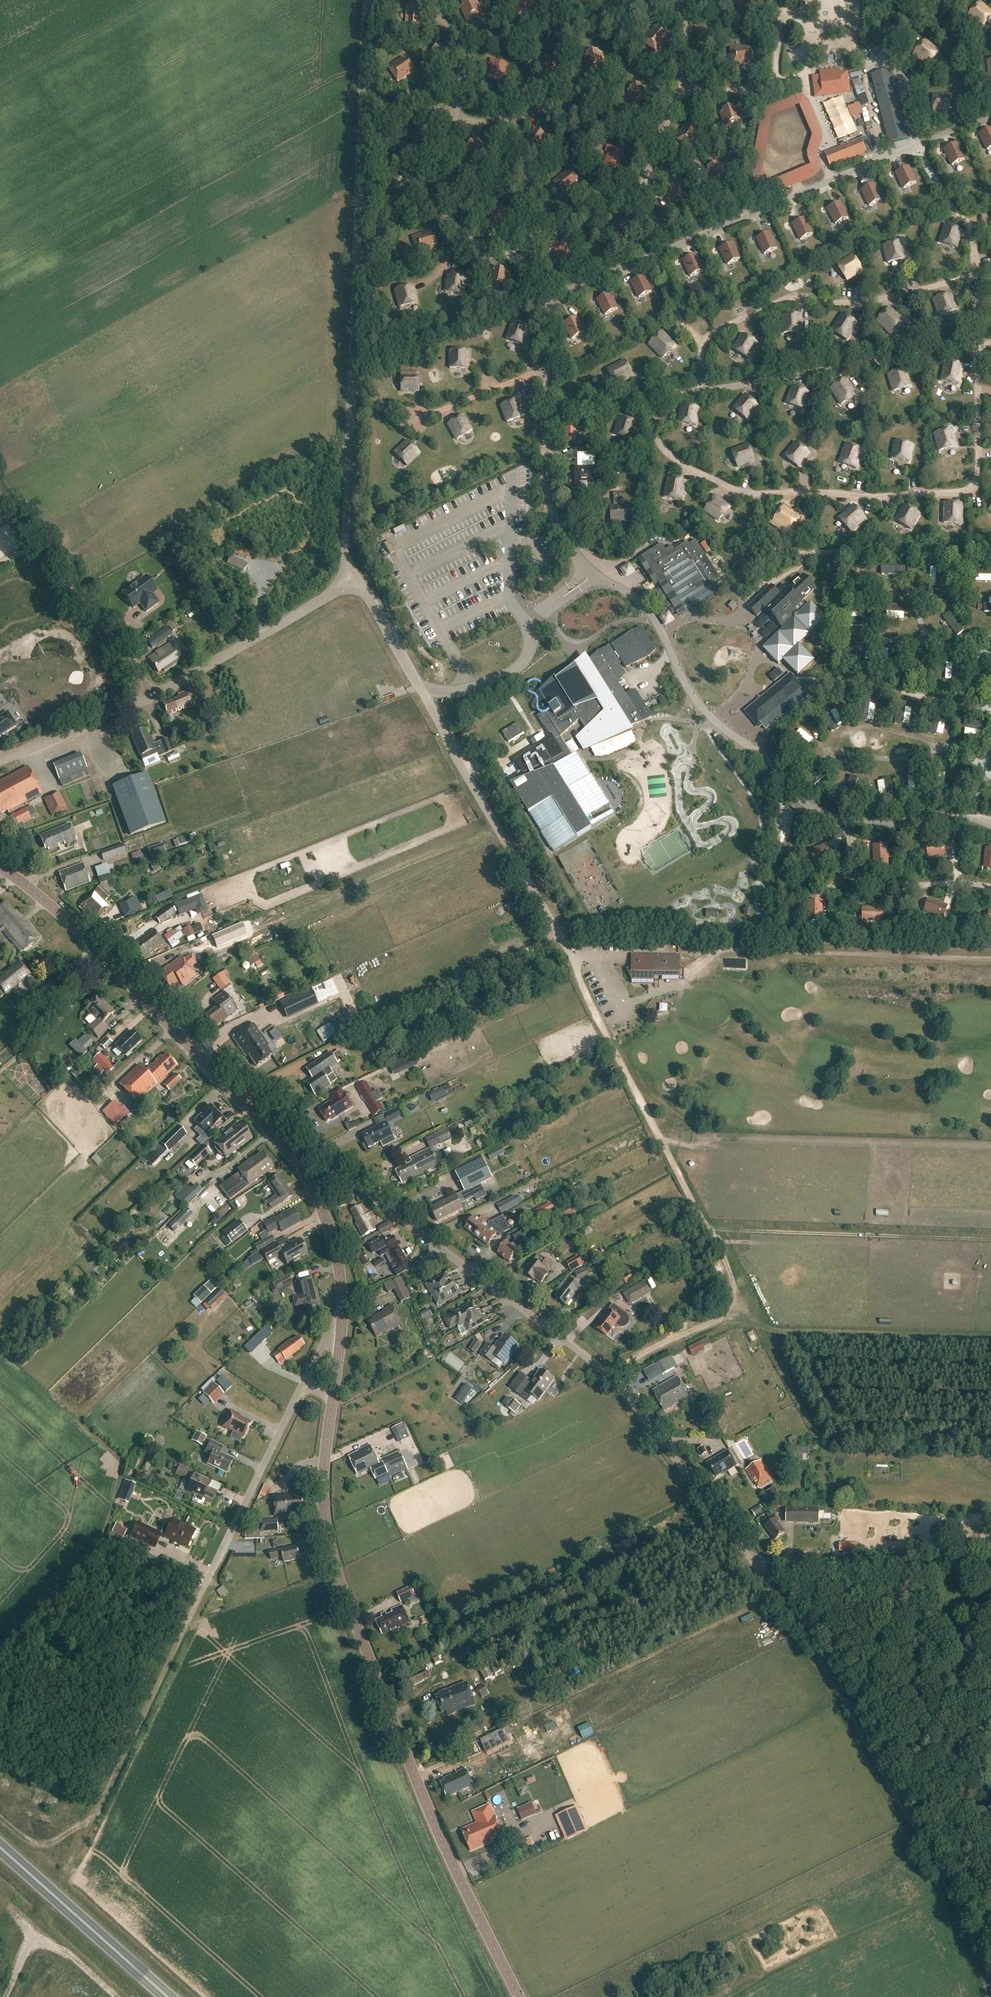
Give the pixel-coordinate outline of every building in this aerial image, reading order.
[(468,23),(483,16),(476,1),(473,2),(472,0),(471,0),(462,4),(464,7),(461,8),(468,23)] [(533,0),(516,0),(518,16),(535,14),(533,0)] [(615,6),(629,15),(638,1),(636,0),(619,0),(615,6)] [(752,7),(753,8),(763,0),(746,0),(752,7)] [(981,29),(990,18),(990,14),(980,5),(967,18),(981,29)] [(409,23),(409,25),(421,26),(422,16),(419,16),(419,8),(407,7),(406,23),(409,23)] [(666,36),(658,29),(656,31),(654,29),(643,42),(656,53),(667,40),(664,38),(666,36)] [(914,55),(927,66),(939,53),(925,41),(914,55)] [(432,52),(444,61),(449,53),(437,44),(432,52)] [(752,61),(752,58),(751,50),(748,50),(748,47),(731,49),(733,66),(750,64),(749,61),(752,61)] [(598,54),(598,51),(587,53),(588,56),(585,57),(588,73),(605,70),(601,54),(598,54)] [(391,68),(401,82),(415,73),(413,71),(415,70),(408,60),(406,62),(404,59),(391,68)] [(488,80),(500,84),(507,66),(492,60),(490,66),(493,67),(488,80)] [(815,76),(816,98),(852,95),(850,72),(842,73),(842,69),(821,71),(821,76),(815,76)] [(872,76),(877,97),(889,144),(909,139),(891,71),(872,76)] [(860,104),(868,102),(863,79),(855,81),(860,104)] [(648,105),(645,88),(642,89),(642,85),(631,87),(632,90),(629,91),(632,108),(648,105)] [(933,96),(933,97),(933,114),(951,113),(951,95),(933,96)] [(723,110),(724,113),(721,114),(726,130),(742,125),(737,109),(734,110),(733,107),(723,110)] [(850,110),(840,114),(842,120),(852,116),(850,110)] [(856,125),(864,124),(862,115),(855,117),(856,125)] [(676,139),(691,149),(700,134),(697,133),(699,130),(690,124),(688,127),(685,125),(676,139)] [(523,145),(537,154),(546,140),(544,139),(545,136),(537,130),(535,133),(532,131),(523,145)] [(987,151),(990,149),(990,130),(986,132),(986,131),(980,134),(987,151)] [(824,152),(830,169),(866,154),(859,137),(824,152)] [(491,152),(479,140),(477,142),(475,140),(467,148),(469,150),(467,152),(479,164),(491,152)] [(951,148),(951,147),(944,150),(952,166),(964,160),(961,154),(963,153),(960,148),(959,149),(957,145),(951,148)] [(609,153),(604,166),(617,170),(623,152),(608,146),(606,152),(609,153)] [(722,165),(719,166),(718,163),(708,168),(709,170),(706,172),(713,187),(729,180),(722,165)] [(912,172),(911,172),(909,168),(903,171),(902,170),(896,173),(904,189),(916,183),(913,177),(914,176),(912,172)] [(554,182),(565,196),(578,185),(576,183),(579,181),(572,172),(570,174),(568,172),(554,182)] [(415,183),(423,186),(425,177),(418,175),(415,183)] [(868,188),(868,187),(862,190),(869,207),(882,201),(879,194),(880,194),(878,189),(877,190),(875,185),(868,188)] [(844,207),(843,208),(841,204),(834,206),(828,208),(836,225),(848,219),(845,213),(846,212),(844,207)] [(639,221),(632,213),(630,215),(628,212),(615,223),(625,236),(639,226),(637,223),(639,221)] [(793,224),(801,241),(813,235),(810,228),(811,228),(809,223),(808,224),(806,219),(800,222),(799,221),(793,224)] [(940,243),(956,249),(962,232),(945,226),(940,243)] [(429,233),(413,238),(418,254),(434,249),(433,246),(436,245),(433,235),(430,236),(429,233)] [(763,236),(757,238),(764,255),(777,249),(774,243),(775,242),(773,238),(772,238),(770,234),(764,237),(763,236)] [(551,244),(552,250),(556,249),(558,262),(571,260),(567,241),(551,244)] [(884,247),(888,264),(905,259),(901,242),(884,247)] [(737,253),(738,252),(736,248),(735,248),(733,244),(727,247),(726,246),(720,249),(728,265),(740,259),(737,253)] [(690,259),(689,258),(683,261),(691,277),(703,271),(700,265),(701,264),(699,260),(698,260),(696,256),(690,259)] [(838,266),(847,281),(862,272),(853,256),(838,266)] [(489,288),(506,291),(509,274),(506,274),(506,271),(496,269),(495,272),(492,271),(489,288)] [(466,278),(449,275),(446,292),(463,295),(466,278)] [(638,279),(632,282),(639,298),(652,293),(649,286),(650,286),(647,281),(646,281),(644,277),(638,280),(638,279)] [(396,291),(400,308),(417,304),(413,287),(396,291)] [(610,294),(604,297),(604,296),(597,299),(605,316),(618,310),(614,303),(616,303),(613,298),(612,298),(610,294)] [(956,311),(950,294),(933,300),(939,317),(956,311)] [(902,321),(890,309),(877,321),(889,334),(902,321)] [(782,316),(783,334),(801,333),(800,315),(782,316)] [(832,331),(846,341),(857,325),(843,315),(832,331)] [(564,324),(572,340),(585,334),(581,327),(583,327),(580,322),(579,323),(577,318),(571,321),(570,321),(564,324)] [(506,340),(524,346),(530,329),(512,323),(506,340)] [(662,333),(649,345),(663,359),(676,347),(662,333)] [(749,359),(758,344),(743,335),(733,350),(749,359)] [(468,352),(451,351),(450,369),(468,369),(468,352)] [(625,361),(608,370),(616,386),(633,377),(625,361)] [(941,382),(959,385),(963,366),(945,362),(941,382)] [(888,375),(894,392),(911,387),(905,370),(888,375)] [(400,391),(418,391),(419,373),(400,373),(400,391)] [(841,405),(856,396),(846,379),(831,389),(841,405)] [(809,394),(793,387),(786,404),(803,410),(809,394)] [(745,395),(733,409),(747,421),(759,407),(745,395)] [(501,406),(508,422),(526,415),(519,399),(501,406)] [(699,409),(682,405),(679,423),(696,426),(699,409)] [(457,440),(473,431),(464,416),(448,425),(457,440)] [(637,424),(620,418),(615,435),(631,441),(637,424)] [(956,447),(952,430),(934,435),(939,452),(956,447)] [(394,454),(406,466),(420,453),(409,440),(394,454)] [(895,442),(891,459),(909,463),(912,445),(895,442)] [(785,459),(799,469),(810,455),(795,444),(785,459)] [(749,445),(732,451),(738,468),(755,462),(749,445)] [(839,463),(856,470),(863,451),(846,445),(839,463)] [(576,468),(576,484),(596,484),(596,468),(594,468),(594,455),(578,455),(578,468),(576,468)] [(668,478),(664,498),(682,501),(686,482),(668,478)] [(611,507),(612,523),(632,522),(631,506),(622,507),(621,501),(623,500),(623,494),(613,494),(614,507),(611,507)] [(715,497),(705,511),(719,521),(729,507),(715,497)] [(944,504),(944,524),(962,524),(962,505),(944,504)] [(839,519),(851,532),(866,519),(854,506),(839,519)] [(895,521),(911,530),(920,515),(904,506),(895,521)] [(773,522),(789,534),(799,519),(783,508),(773,522)] [(662,545),(642,557),(659,584),(663,590),(669,586),(686,612),(699,604),(701,607),(715,599),(712,595),(719,591),(714,584),(721,580),(704,554),(696,541),(689,545),(687,542),(675,551),(672,547),(666,551),(662,545)] [(711,549),(706,542),(701,545),(706,553),(709,551),(711,549)] [(242,563),(230,557),(226,564),(244,572),(245,569),(246,569),(247,566),(246,564),(243,562),(242,563)] [(906,569),(882,570),(882,581),(906,580),(906,569)] [(939,572),(928,570),(927,587),(940,587),(939,572)] [(976,574),(976,583),(990,582),(990,573),(976,574)] [(771,586),(748,608),(757,617),(764,610),(784,630),(764,649),(778,664),(783,659),(785,660),(784,660),(798,675),(813,661),(797,645),(824,620),(810,606),(807,608),(801,603),(815,589),(816,589),(803,576),(800,579),(789,590),(785,585),(777,592),(771,586)] [(132,608),(139,603),(146,612),(158,603),(151,594),(156,591),(146,577),(123,594),(132,608)] [(642,595),(646,600),(650,598),(653,596),(649,591),(642,595)] [(851,602),(851,620),(867,620),(863,603),(851,602)] [(907,604),(886,603),(887,617),(908,618),(907,604)] [(951,615),(941,622),(954,638),(965,633),(951,615)] [(168,625),(172,631),(178,627),(174,621),(168,625)] [(146,640),(151,648),(171,635),(166,627),(146,640)] [(510,785),(528,814),(529,814),(541,833),(551,849),(552,849),(554,852),(577,838),(592,828),(615,814),(613,810),(614,810),(595,781),(577,752),(572,755),(561,737),(580,721),(586,731),(581,734),(587,745),(588,744),(652,719),(652,718),(635,692),(627,698),(616,681),(625,676),(619,665),(623,663),(627,669),(655,651),(641,629),(608,649),(587,663),(585,664),(583,661),(580,664),(581,666),(580,667),(540,692),(549,706),(550,709),(545,712),(537,716),(550,736),(553,739),(541,747),(517,762),(522,770),(522,771),(523,771),(528,778),(510,785)] [(171,643),(148,658),(157,673),(162,670),(164,672),(182,659),(171,643)] [(866,649),(851,648),(848,666),(863,667),(866,649)] [(944,658),(930,658),(929,672),(945,673),(944,658)] [(778,669),(769,676),(774,682),(783,675),(778,669)] [(790,675),(745,712),(759,729),(762,726),(765,730),(807,696),(790,675)] [(179,697),(163,704),(168,716),(194,704),(188,690),(178,694),(179,697)] [(872,696),(862,696),(859,722),(867,722),(875,723),(878,700),(872,699),(872,696)] [(909,725),(913,706),(905,706),(906,701),(895,701),(892,727),(902,727),(903,724),(909,725)] [(522,707),(491,726),(497,736),(502,733),(509,743),(534,728),(522,707)] [(826,708),(819,711),(831,732),(845,724),(836,708),(830,711),(826,708)] [(948,718),(941,716),(941,712),(930,712),(927,734),(937,735),(945,735),(948,718)] [(14,727),(15,726),(11,719),(7,722),(3,716),(0,718),(0,736),(14,727)] [(989,723),(966,720),(966,735),(982,737),(982,731),(989,732),(989,723)] [(793,730),(787,737),(804,755),(813,748),(809,745),(814,739),(801,727),(796,732),(793,730)] [(658,733),(663,749),(680,744),(676,728),(658,733)] [(155,750),(158,757),(165,754),(172,752),(166,739),(153,744),(152,742),(150,742),(145,730),(131,736),(140,756),(155,750)] [(51,764),(61,787),(89,776),(80,752),(51,764)] [(167,758),(169,764),(180,759),(177,753),(167,758)] [(1,814),(7,811),(8,813),(42,794),(27,767),(0,782),(0,813),(1,814)] [(923,794),(921,772),(914,772),(914,774),(909,774),(909,792),(915,791),(915,794),(923,794)] [(110,786),(129,835),(165,822),(147,773),(110,786)] [(857,776),(850,775),(846,797),(853,798),(857,776)] [(894,799),(893,778),(883,777),(884,780),(877,781),(880,799),(886,799),(894,799)] [(58,791),(43,798),(50,815),(65,809),(58,791)] [(24,807),(9,816),(15,826),(30,818),(24,807)] [(45,850),(48,849),(49,851),(59,847),(58,845),(64,843),(65,845),(77,840),(70,824),(40,836),(45,850)] [(189,834),(192,841),(209,835),(206,828),(189,834)] [(177,840),(179,846),(191,842),(189,835),(177,839),(177,840)] [(947,854),(946,842),(930,844),(932,856),(947,854)] [(122,843),(99,851),(102,861),(126,852),(122,843)] [(147,849),(150,858),(165,853),(162,844),(147,849)] [(828,844),(814,850),(819,861),(833,855),(828,844)] [(874,846),(875,861),(887,861),(886,845),(874,846)] [(83,864),(59,873),(66,891),(90,882),(83,864)] [(86,915),(96,923),(101,918),(99,917),(104,912),(105,914),(111,907),(104,900),(110,894),(99,886),(94,892),(80,908),(87,913),(86,915)] [(169,892),(155,898),(157,904),(172,898),(169,892)] [(129,900),(135,913),(141,911),(135,898),(129,900)] [(932,901),(928,912),(943,917),(947,906),(932,901)] [(39,938),(26,923),(24,924),(19,919),(22,918),(16,910),(13,912),(4,902),(0,905),(0,926),(1,927),(0,928),(0,933),(2,931),(20,953),(39,938)] [(154,916),(159,924),(176,912),(171,904),(154,916)] [(822,905),(809,905),(809,921),(822,921),(822,905)] [(750,906),(743,909),(747,916),(754,912),(750,906)] [(867,908),(867,920),(882,920),(882,908),(867,908)] [(192,927),(195,934),(203,931),(200,924),(192,927)] [(212,937),(217,948),(246,936),(242,925),(212,937)] [(183,931),(186,939),(194,936),(191,928),(183,931)] [(164,943),(154,929),(145,936),(147,939),(133,949),(141,960),(164,943)] [(164,936),(167,941),(175,935),(172,930),(164,936)] [(182,986),(196,976),(190,968),(197,962),(191,954),(184,960),(181,957),(169,966),(168,966),(163,970),(165,973),(161,976),(170,988),(179,982),(182,986)] [(632,967),(632,973),(634,973),(634,977),(647,977),(647,973),(658,973),(679,974),(679,968),(679,956),(632,956),(632,967)] [(7,996),(32,975),(20,961),(0,977),(0,988),(7,996)] [(225,968),(213,977),(221,989),(231,982),(226,975),(229,973),(225,968)] [(310,988),(279,1003),(286,1017),(317,1003),(310,988)] [(205,1017),(214,1028),(237,1010),(227,996),(224,992),(213,1001),(217,1007),(205,1017)] [(281,992),(272,996),(275,1002),(284,997),(281,992)] [(88,1029),(98,1038),(108,1029),(103,1023),(114,1013),(98,997),(85,1009),(96,1021),(88,1029)] [(302,1019),(291,1025),(298,1036),(309,1029),(302,1019)] [(253,1024),(233,1038),(246,1057),(248,1055),(256,1067),(272,1056),(267,1048),(269,1046),(260,1033),(259,1034),(256,1031),(257,1030),(253,1024)] [(275,1024),(267,1029),(274,1043),(282,1039),(275,1024)] [(116,1046),(125,1056),(136,1045),(135,1045),(140,1040),(131,1031),(116,1046)] [(93,1042),(89,1037),(83,1043),(84,1044),(82,1045),(86,1050),(88,1048),(87,1047),(93,1042)] [(100,1046),(105,1050),(112,1042),(108,1038),(100,1046)] [(86,1052),(77,1043),(71,1048),(80,1058),(86,1052)] [(330,1068),(338,1063),(331,1053),(307,1069),(313,1079),(308,1083),(316,1095),(331,1085),(330,1085),(338,1080),(333,1073),(330,1068)] [(151,1065),(144,1072),(139,1065),(118,1084),(137,1104),(177,1065),(167,1054),(163,1058),(161,1057),(156,1061),(158,1063),(153,1067),(151,1065)] [(94,1068),(101,1075),(104,1072),(107,1075),(113,1070),(100,1055),(93,1060),(98,1065),(94,1068)] [(389,1066),(393,1074),(416,1063),(413,1055),(389,1066)] [(164,1086),(169,1092),(181,1080),(176,1075),(164,1086)] [(356,1088),(374,1115),(383,1109),(366,1082),(356,1088)] [(449,1085),(429,1095),(433,1103),(447,1095),(445,1091),(451,1088),(449,1085)] [(329,1095),(333,1101),(319,1109),(327,1122),(333,1118),(333,1120),(353,1106),(344,1092),(340,1087),(329,1095)] [(129,1114),(123,1107),(121,1110),(114,1102),(102,1113),(115,1127),(129,1114)] [(194,1122),(206,1134),(213,1127),(222,1118),(210,1106),(201,1114),(201,1115),(194,1122)] [(384,1115),(387,1122),(399,1116),(396,1109),(384,1115)] [(174,1124),(176,1116),(169,1114),(167,1122),(174,1124)] [(214,1143),(226,1159),(252,1139),(239,1123),(214,1143)] [(362,1135),(369,1148),(381,1142),(384,1147),(396,1141),(386,1123),(362,1135)] [(185,1137),(177,1129),(170,1135),(160,1145),(168,1154),(185,1137)] [(424,1138),(429,1148),(450,1138),(446,1129),(435,1134),(434,1133),(424,1138)] [(205,1146),(190,1161),(196,1168),(212,1153),(205,1146)] [(438,1165),(430,1149),(423,1153),(423,1154),(420,1156),(420,1155),(419,1155),(411,1159),(413,1163),(407,1166),(406,1164),(401,1166),(402,1169),(397,1172),(402,1183),(427,1171),(438,1165)] [(489,1157),(492,1162),(506,1154),(504,1149),(489,1157)] [(237,1170),(238,1172),(218,1187),(228,1200),(248,1185),(249,1186),(273,1168),(262,1153),(253,1160),(253,1159),(237,1170)] [(456,1196),(431,1208),(438,1222),(463,1210),(461,1204),(475,1197),(477,1201),(487,1196),(481,1184),(492,1179),(483,1160),(456,1173),(465,1192),(456,1196)] [(267,1202),(272,1209),(281,1203),(281,1204),(293,1197),(279,1176),(268,1183),(276,1196),(267,1202)] [(175,1196),(185,1208),(203,1191),(197,1185),(191,1190),(186,1186),(175,1196)] [(521,1197),(517,1198),(515,1195),(497,1204),(501,1213),(537,1195),(534,1187),(520,1194),(521,1197)] [(551,1203),(534,1211),(538,1220),(555,1212),(551,1203)] [(573,1204),(561,1210),(566,1217),(577,1211),(573,1204)] [(356,1223),(363,1237),(376,1230),(362,1205),(351,1210),(358,1222),(356,1223)] [(174,1232),(192,1214),(187,1208),(169,1226),(174,1232)] [(263,1224),(268,1234),(279,1228),(282,1232),(300,1222),(292,1210),(275,1219),(274,1218),(263,1224)] [(465,1229),(476,1237),(489,1221),(482,1217),(480,1220),(474,1216),(465,1229)] [(489,1222),(489,1221),(476,1237),(488,1246),(497,1233),(499,1235),(509,1230),(503,1216),(489,1222)] [(222,1231),(231,1242),(247,1229),(238,1218),(222,1231)] [(382,1234),(393,1228),(390,1222),(379,1228),(382,1234)] [(497,1253),(509,1262),(519,1249),(523,1253),(531,1248),(523,1236),(527,1234),(524,1230),(513,1237),(515,1241),(511,1246),(506,1242),(497,1253)] [(254,1244),(257,1250),(275,1240),(272,1234),(254,1244)] [(380,1250),(381,1252),(380,1252),(382,1256),(385,1254),(389,1261),(392,1259),(394,1263),(391,1265),(397,1276),(411,1268),(394,1237),(387,1240),(387,1239),(385,1240),(386,1242),(384,1243),(382,1238),(368,1245),(373,1254),(380,1250)] [(107,1244),(112,1247),(116,1241),(110,1238),(107,1244)] [(281,1255),(287,1265),(307,1254),(303,1247),(305,1245),(302,1240),(300,1241),(299,1239),(279,1250),(276,1244),(261,1252),(267,1263),(281,1255)] [(248,1257),(253,1265),(263,1259),(259,1251),(252,1254),(252,1255),(248,1257)] [(590,1254),(594,1260),(599,1256),(595,1251),(590,1254)] [(523,1272),(533,1280),(534,1279),(540,1283),(548,1273),(544,1271),(551,1262),(546,1258),(544,1260),(537,1254),(523,1272)] [(567,1263),(572,1272),(584,1265),(579,1257),(567,1263)] [(436,1266),(432,1258),(417,1267),(421,1274),(436,1266)] [(573,1272),(577,1279),(588,1274),(584,1267),(573,1272)] [(225,1272),(217,1280),(220,1283),(228,1276),(225,1272)] [(432,1296),(454,1284),(454,1283),(450,1286),(445,1275),(426,1285),(432,1296)] [(578,1294),(582,1289),(572,1281),(573,1280),(567,1275),(564,1278),(555,1290),(556,1291),(553,1295),(567,1306),(576,1293),(578,1294)] [(272,1294),(277,1295),(283,1293),(282,1289),(290,1284),(287,1277),(267,1287),(272,1294)] [(391,1282),(400,1302),(410,1298),(401,1277),(391,1282)] [(301,1305),(302,1309),(320,1304),(316,1289),(313,1289),(311,1278),(297,1281),(300,1294),(292,1296),(295,1307),(301,1305)] [(191,1296),(199,1304),(216,1288),(208,1280),(191,1296)] [(433,1296),(439,1306),(460,1294),(454,1284),(432,1296),(433,1296)] [(637,1286),(630,1290),(637,1302),(644,1298),(637,1286)] [(210,1300),(216,1307),(231,1294),(225,1287),(210,1300)] [(504,1298),(495,1303),(499,1309),(507,1303),(504,1298)] [(459,1328),(464,1326),(462,1322),(480,1312),(476,1314),(470,1302),(442,1317),(447,1328),(454,1324),(455,1326),(457,1325),(459,1328)] [(392,1305),(383,1310),(384,1312),(373,1318),(375,1320),(369,1323),(376,1336),(402,1323),(392,1305)] [(593,1327),(606,1336),(615,1324),(617,1326),(620,1327),(623,1327),(626,1324),(627,1320),(626,1317),(624,1314),(611,1305),(607,1310),(607,1309),(593,1327)] [(486,1323),(480,1312),(462,1322),(464,1326),(459,1328),(459,1330),(461,1334),(463,1335),(467,1333),(486,1323)] [(266,1327),(255,1337),(261,1343),(271,1333),(266,1327)] [(505,1335),(495,1349),(488,1344),(481,1354),(492,1362),(496,1357),(505,1364),(519,1345),(505,1335)] [(298,1337),(292,1341),(291,1340),(278,1350),(279,1351),(273,1356),(277,1361),(283,1357),(285,1360),(299,1351),(298,1350),(304,1345),(298,1337)] [(470,1349),(476,1354),(483,1345),(476,1340),(470,1349)] [(692,1357),(704,1351),(700,1342),(688,1348),(692,1357)] [(427,1350),(420,1352),(423,1360),(430,1357),(427,1350)] [(669,1357),(656,1364),(662,1375),(675,1368),(669,1357)] [(538,1401),(554,1379),(541,1369),(533,1381),(527,1377),(516,1392),(528,1402),(532,1396),(538,1401)] [(678,1377),(653,1391),(664,1411),(689,1397),(678,1377)] [(212,1383),(202,1394),(214,1405),(223,1394),(212,1383)] [(466,1385),(461,1391),(468,1395),(472,1389),(466,1385)] [(513,1399),(507,1408),(515,1414),(521,1406),(513,1399)] [(230,1438),(239,1442),(242,1437),(243,1437),(250,1423),(238,1417),(239,1415),(230,1411),(222,1427),(233,1432),(230,1438)] [(391,1428),(396,1438),(407,1432),(402,1422),(391,1428)] [(194,1440),(204,1445),(208,1436),(198,1431),(194,1440)] [(212,1455),(207,1464),(226,1473),(233,1460),(220,1453),(223,1447),(211,1441),(205,1452),(212,1455)] [(359,1452),(349,1456),(358,1476),(372,1469),(376,1479),(388,1474),(389,1477),(408,1469),(401,1454),(379,1464),(370,1446),(359,1451),(359,1452)] [(702,1456),(707,1453),(703,1446),(698,1449),(702,1456)] [(728,1451),(708,1463),(712,1470),(711,1473),(712,1475),(715,1475),(716,1477),(723,1473),(723,1474),(737,1466),(728,1451)] [(753,1480),(758,1488),(773,1479),(761,1459),(745,1469),(752,1481),(753,1480)] [(175,1475),(184,1480),(189,1470),(180,1466),(175,1475)] [(212,1504),(217,1493),(208,1488),(211,1482),(194,1474),(186,1491),(195,1496),(192,1501),(202,1506),(205,1501),(212,1504)] [(273,1497),(274,1516),(287,1515),(287,1513),(305,1511),(303,1494),(273,1497)] [(760,1505),(752,1511),(755,1516),(764,1511),(760,1505)] [(787,1508),(786,1523),(819,1523),(820,1509),(787,1508)] [(777,1516),(764,1526),(775,1540),(785,1532),(778,1522),(780,1521),(777,1516)] [(166,1522),(161,1534),(165,1536),(164,1537),(175,1542),(175,1541),(187,1547),(195,1531),(173,1520),(171,1524),(166,1522)] [(278,1520),(260,1521),(261,1532),(279,1531),(278,1520)] [(161,1534),(137,1522),(130,1536),(154,1548),(161,1534)] [(116,1524),(112,1533),(120,1537),(124,1529),(121,1528),(121,1526),(116,1524)] [(271,1560),(283,1557),(284,1562),(301,1559),(298,1546),(286,1549),(286,1548),(269,1551),(271,1560)] [(850,1548),(834,1547),(834,1556),(849,1556),(850,1548)] [(261,1556),(255,1559),(258,1567),(264,1565),(261,1556)] [(411,1586),(395,1593),(400,1603),(415,1595),(415,1594),(419,1592),(416,1586),(412,1588),(411,1586)] [(385,1611),(380,1613),(382,1618),(376,1621),(382,1635),(410,1623),(401,1604),(390,1609),(392,1613),(387,1615),(385,1611)] [(494,1661),(479,1670),(485,1680),(500,1671),(494,1661)] [(436,1697),(442,1713),(446,1712),(448,1716),(475,1705),(466,1683),(463,1684),(464,1685),(462,1686),(461,1685),(451,1689),(451,1690),(448,1692),(447,1690),(439,1693),(440,1695),(436,1697)] [(488,1695),(484,1686),(478,1689),(482,1698),(488,1695)] [(482,1731),(479,1726),(470,1731),(472,1736),(482,1731)] [(501,1729),(479,1740),(485,1753),(507,1743),(501,1729)] [(474,1744),(463,1750),(453,1755),(458,1766),(468,1761),(479,1755),(474,1744)] [(452,1778),(451,1776),(445,1779),(446,1781),(441,1783),(447,1797),(474,1785),(466,1768),(457,1773),(458,1775),(452,1778)] [(462,1830),(471,1851),(504,1837),(490,1805),(473,1812),(477,1823),(462,1830)] [(533,1815),(528,1805),(518,1809),(522,1820),(533,1815)] [(576,1808),(558,1816),(567,1839),(586,1830),(576,1808)]
